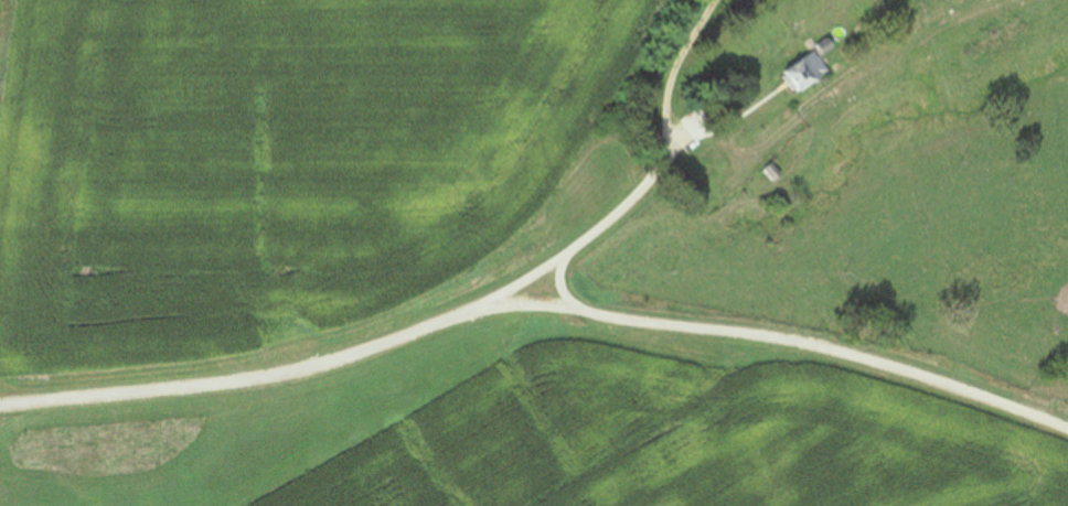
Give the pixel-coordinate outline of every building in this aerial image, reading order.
[(821,46),(827,57),(840,49),(833,39),(821,46)] [(788,73),(791,77),(788,79),(800,94),(803,91),(808,96),(836,74),(816,50),(788,73)]
